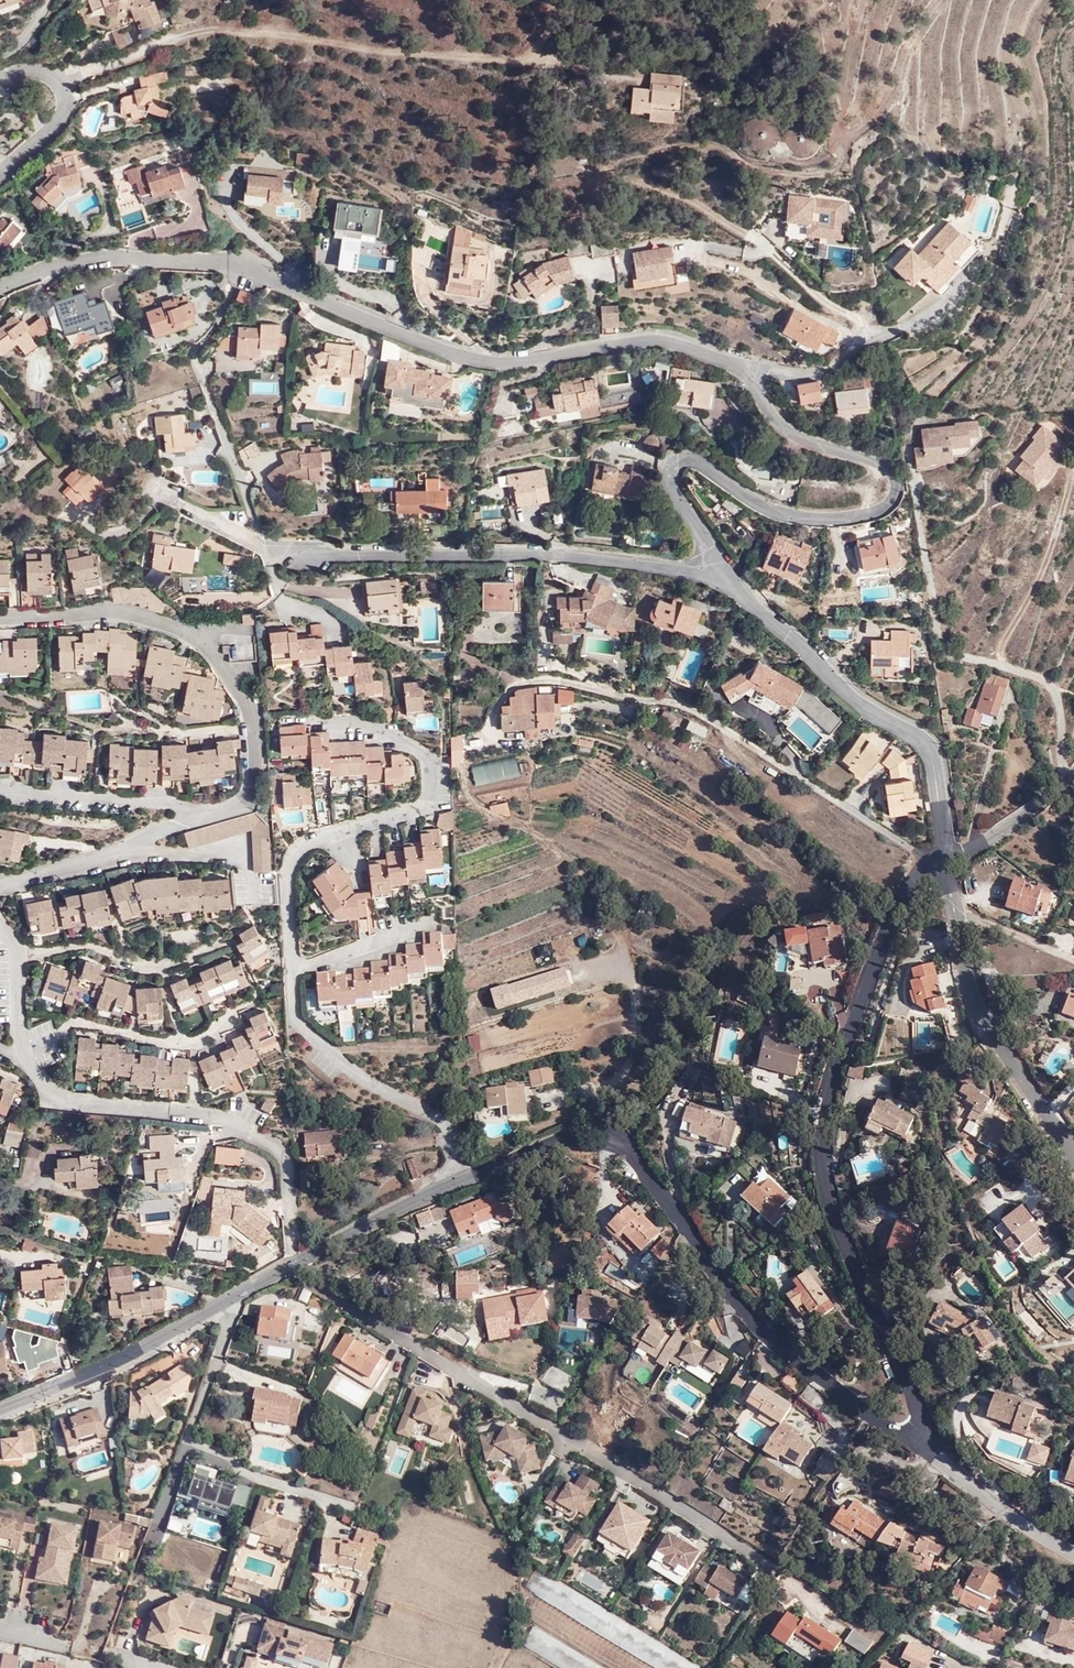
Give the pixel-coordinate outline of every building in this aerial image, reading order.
[(134,20),(145,15),(149,22),(161,17),(153,0),(151,1),(150,0),(102,0),(105,5),(110,3),(109,15),(124,17),(126,7),(131,8),(131,12),(134,20)] [(145,15),(134,20),(138,27),(149,22),(145,15)] [(157,28),(169,25),(167,17),(155,20),(157,28)] [(150,25),(138,27),(140,35),(152,33),(150,25)] [(127,26),(110,32),(116,47),(133,41),(127,26)] [(120,113),(131,110),(142,108),(147,109),(165,116),(171,102),(159,97),(160,94),(157,80),(167,78),(164,69),(155,72),(154,69),(140,72),(141,77),(139,78),(141,87),(134,89),(134,93),(126,95),(121,99),(120,113)] [(672,121),(673,109),(675,96),(680,96),(681,84),(682,75),(650,72),(649,88),(633,86),(630,116),(672,121)] [(675,96),(673,109),(682,110),(685,84),(681,84),(680,96),(675,96)] [(142,108),(131,110),(133,118),(144,115),(147,109),(142,108)] [(786,149),(785,143),(778,141),(775,147),(769,151),(771,155),(788,157),(790,155),(786,149)] [(315,164),(316,154),(298,152),(297,162),(315,164)] [(66,162),(67,167),(76,165),(75,156),(65,158),(66,162)] [(67,167),(66,162),(51,167),(52,171),(36,188),(53,204),(64,192),(63,188),(81,183),(78,170),(76,165),(67,167)] [(183,179),(197,175),(194,162),(179,166),(183,179)] [(185,186),(183,179),(179,166),(167,170),(166,165),(145,172),(142,164),(130,168),(134,181),(137,180),(141,194),(151,191),(151,193),(172,187),(172,190),(185,186)] [(284,168),(283,177),(282,179),(294,181),(296,169),(284,168)] [(282,179),(283,177),(248,173),(246,192),(268,195),(268,201),(280,202),(282,179)] [(172,187),(151,193),(152,196),(172,190),(172,187)] [(268,195),(246,192),(245,198),(268,201),(268,195)] [(971,211),(977,198),(968,194),(962,207),(971,211)] [(841,236),(845,203),(814,198),(814,197),(792,195),(787,237),(809,239),(810,232),(841,236)] [(335,227),(346,228),(347,219),(363,222),(362,231),(376,234),(379,209),(339,202),(335,227)] [(0,236),(8,244),(23,228),(12,219),(10,222),(3,217),(0,221),(0,236)] [(347,219),(346,228),(344,237),(361,239),(362,231),(363,222),(347,219)] [(959,263),(962,266),(978,249),(948,221),(918,253),(910,247),(893,266),(906,278),(915,269),(921,274),(942,294),(950,285),(947,282),(944,280),(959,263)] [(471,232),(456,225),(453,244),(463,246),(469,247),(471,232)] [(475,233),(473,238),(484,242),(485,238),(475,233)] [(599,236),(590,238),(591,253),(592,257),(607,254),(604,235),(599,236)] [(487,255),(476,253),(463,251),(463,246),(453,244),(445,290),(480,296),(487,255)] [(639,288),(666,284),(678,282),(672,245),(633,252),(639,288)] [(311,275),(313,257),(301,255),(299,273),(311,275)] [(569,257),(568,256),(542,262),(537,266),(533,262),(519,272),(522,277),(513,284),(523,297),(531,290),(535,296),(555,282),(574,277),(569,257)] [(947,282),(962,266),(959,263),(944,280),(947,282)] [(915,269),(906,278),(912,284),(921,274),(915,269)] [(180,282),(170,285),(174,294),(183,291),(180,282)] [(796,301),(800,296),(787,286),(783,291),(796,301)] [(248,303),(252,294),(240,289),(236,298),(248,303)] [(103,293),(88,299),(89,301),(83,303),(82,301),(81,296),(69,300),(72,310),(64,313),(68,325),(79,321),(81,326),(87,324),(91,319),(91,316),(98,313),(99,316),(109,313),(103,293)] [(193,313),(189,302),(189,301),(180,304),(177,305),(175,297),(174,295),(161,299),(163,304),(146,310),(153,333),(173,327),(174,330),(184,327),(182,319),(193,315),(193,313)] [(598,304),(602,334),(619,332),(614,301),(598,304)] [(782,329),(799,339),(815,348),(821,338),(823,334),(829,337),(834,340),(839,331),(794,307),(782,329)] [(315,322),(320,316),(311,309),(306,316),(315,322)] [(21,347),(33,338),(26,328),(30,325),(23,316),(21,318),(14,312),(6,319),(8,321),(0,327),(0,352),(1,353),(16,340),(21,347)] [(195,323),(193,315),(182,319),(184,327),(195,323)] [(79,321),(68,325),(70,330),(81,326),(79,321)] [(217,348),(237,349),(260,350),(260,347),(279,348),(279,345),(286,345),(287,334),(279,334),(280,323),(261,323),(261,327),(238,326),(238,334),(227,333),(217,344),(217,348)] [(154,336),(174,330),(173,327),(153,333),(154,336)] [(33,338),(21,347),(25,351),(36,342),(35,339),(33,338)] [(384,338),(380,358),(390,360),(390,358),(399,359),(401,344),(384,338)] [(815,348),(799,339),(797,343),(814,353),(817,348),(815,348)] [(356,349),(357,345),(328,341),(327,350),(324,350),(317,353),(316,351),(309,354),(308,356),(317,375),(327,371),(353,374),(353,371),(364,372),(367,351),(356,349)] [(668,369),(670,359),(658,357),(656,367),(668,369)] [(436,371),(417,368),(409,367),(410,362),(410,361),(399,359),(390,358),(390,360),(387,383),(388,383),(387,391),(393,391),(394,382),(405,383),(405,378),(417,379),(416,391),(431,393),(431,392),(446,394),(450,394),(452,376),(436,374),(436,371)] [(712,406),(715,382),(688,377),(688,370),(672,367),(669,385),(674,386),(672,399),(712,406)] [(834,391),(838,413),(868,409),(873,408),(869,376),(844,380),(845,390),(834,391)] [(444,406),(446,394),(431,392),(431,393),(416,391),(417,379),(405,378),(405,383),(394,382),(393,391),(392,393),(402,395),(401,400),(444,406)] [(579,401),(580,406),(598,403),(594,378),(584,380),(573,382),(572,379),(550,383),(555,409),(565,407),(565,403),(579,401)] [(526,393),(543,389),(541,379),(524,383),(526,393)] [(819,380),(797,383),(798,392),(803,392),(804,401),(820,398),(822,398),(819,380)] [(166,450),(175,449),(175,443),(195,442),(194,430),(189,430),(188,422),(182,423),(181,413),(154,415),(156,432),(164,431),(166,450)] [(916,464),(930,463),(929,454),(951,451),(950,445),(969,443),(968,434),(978,433),(979,423),(956,425),(957,427),(922,430),(924,447),(915,447),(916,464)] [(1034,439),(1020,456),(1023,459),(1015,469),(1034,484),(1042,474),(1040,472),(1049,461),(1052,463),(1066,445),(1043,425),(1032,437),(1034,439)] [(663,447),(672,442),(665,430),(656,435),(663,447)] [(740,442),(744,438),(737,430),(733,433),(740,442)] [(969,443),(950,445),(951,451),(951,456),(965,455),(980,436),(978,433),(968,434),(969,443)] [(254,442),(243,448),(250,461),(261,455),(254,442)] [(1042,474),(1034,484),(1040,486),(1041,486),(1044,484),(1050,479),(1061,461),(1064,458),(1067,456),(1070,454),(1072,450),(1071,446),(1069,443),(1066,445),(1052,463),(1049,461),(1040,472),(1042,474)] [(266,473),(278,489),(293,478),(308,476),(309,485),(324,483),(321,460),(330,460),(329,450),(320,451),(319,445),(309,446),(310,451),(303,452),(303,447),(290,449),(279,453),(283,461),(276,465),(266,473)] [(743,456),(746,448),(737,445),(735,452),(743,456)] [(951,451),(929,454),(930,463),(952,459),(951,456),(951,451)] [(79,463),(73,470),(70,473),(68,470),(62,476),(67,481),(53,497),(70,512),(84,496),(87,499),(102,482),(94,473),(92,475),(88,470),(97,460),(90,453),(80,464),(79,463)] [(638,498),(644,467),(632,465),(630,474),(617,471),(617,467),(596,462),(590,489),(612,493),(613,491),(627,494),(627,496),(638,498)] [(356,476),(372,477),(367,465),(355,466),(356,476)] [(513,485),(515,495),(533,492),(535,501),(547,499),(543,468),(506,475),(508,485),(513,485)] [(395,511),(412,510),(412,507),(436,507),(446,506),(445,489),(439,489),(439,477),(426,478),(425,489),(390,490),(390,502),(395,502),(395,511)] [(758,477),(758,487),(774,488),(773,498),(795,500),(797,480),(758,477)] [(105,484),(102,482),(87,499),(89,502),(105,484)] [(515,495),(516,504),(535,501),(533,492),(515,495)] [(741,508),(729,496),(723,501),(736,513),(741,508)] [(733,515),(723,505),(716,512),(722,519),(728,520),(733,515)] [(448,535),(448,526),(432,526),(432,535),(448,535)] [(670,548),(678,547),(676,528),(668,529),(670,548)] [(899,559),(894,532),(873,537),(871,529),(856,533),(864,566),(899,559)] [(153,532),(152,540),(156,540),(154,551),(151,566),(172,570),(173,566),(191,569),(192,558),(199,559),(201,548),(170,543),(171,535),(153,532)] [(812,545),(802,541),(800,546),(793,543),(794,540),(781,535),(778,541),(773,538),(763,563),(798,579),(812,545)] [(71,585),(84,583),(83,576),(99,573),(100,580),(103,598),(112,597),(113,601),(123,599),(123,601),(132,600),(132,602),(140,600),(141,605),(149,603),(150,606),(163,610),(166,602),(147,585),(120,585),(111,586),(106,559),(93,561),(91,553),(77,555),(75,546),(64,548),(71,585)] [(37,581),(52,581),(51,552),(26,553),(27,586),(37,586),(37,581)] [(9,583),(8,559),(0,559),(0,583),(9,583)] [(83,576),(84,583),(100,580),(99,573),(83,576)] [(369,608),(366,580),(361,580),(363,612),(405,609),(402,576),(396,577),(398,606),(369,608)] [(396,577),(366,580),(369,608),(398,606),(396,577)] [(514,607),(514,579),(482,579),(482,606),(514,607)] [(27,590),(35,590),(52,589),(52,581),(37,581),(37,586),(27,586),(27,590)] [(585,588),(582,597),(582,598),(586,598),(590,590),(585,588)] [(35,605),(35,590),(27,590),(9,590),(10,606),(35,605)] [(656,617),(670,623),(693,632),(702,610),(674,597),(672,603),(660,597),(656,606),(653,607),(650,609),(649,612),(650,615),(652,617),(655,618),(656,617)] [(634,607),(627,607),(630,608),(630,619),(625,629),(633,630),(634,607)] [(255,621),(255,613),(244,613),(244,622),(255,621)] [(669,627),(670,623),(656,617),(655,618),(654,621),(669,627)] [(141,654),(141,641),(140,626),(130,627),(113,628),(113,624),(113,621),(95,621),(95,625),(84,625),(84,629),(85,638),(77,639),(76,630),(59,631),(62,660),(79,658),(80,663),(87,662),(86,649),(100,648),(100,644),(113,643),(113,656),(129,655),(141,655),(141,654)] [(326,647),(325,635),(317,636),(316,634),(299,636),(298,633),(298,629),(289,630),(288,628),(271,630),(273,657),(293,655),(301,654),(301,656),(318,654),(318,652),(326,651),(327,661),(329,673),(355,671),(356,692),(384,689),(383,677),(373,678),(373,675),(372,668),(371,659),(354,661),(352,643),(334,645),(334,647),(326,647)] [(84,629),(76,630),(77,639),(85,638),(84,629)] [(560,633),(560,629),(553,629),(553,643),(571,642),(570,633),(560,633)] [(870,638),(869,664),(884,665),(884,673),(896,673),(897,652),(908,652),(909,629),(891,629),(890,639),(870,638)] [(4,650),(0,650),(0,672),(38,670),(37,635),(21,636),(21,638),(8,638),(8,650),(4,650)] [(185,664),(186,657),(187,649),(180,648),(181,644),(173,643),(173,638),(155,636),(154,643),(153,655),(152,661),(161,662),(160,666),(159,675),(173,677),(173,674),(184,675),(185,664)] [(153,655),(154,643),(141,641),(141,654),(153,655)] [(413,661),(390,648),(392,663),(396,663),(407,670),(413,661)] [(302,663),(327,661),(326,651),(318,652),(318,654),(301,656),(302,663)] [(80,668),(80,663),(79,658),(62,660),(64,670),(80,668)] [(207,659),(195,658),(194,665),(191,687),(200,688),(200,692),(199,701),(216,703),(216,701),(225,702),(228,676),(216,674),(216,668),(206,667),(207,659)] [(730,693),(739,688),(752,680),(754,685),(792,706),(803,686),(760,660),(723,681),(730,693)] [(884,665),(869,664),(870,672),(884,673),(884,665)] [(984,715),(996,720),(1009,681),(987,675),(976,710),(970,708),(965,724),(979,729),(984,715)] [(405,681),(408,708),(426,707),(425,698),(424,693),(424,687),(423,679),(405,681)] [(752,680),(739,688),(740,692),(754,685),(752,680)] [(515,697),(509,697),(509,713),(501,713),(501,729),(525,729),(524,736),(540,736),(540,728),(554,727),(554,714),(553,702),(553,694),(529,694),(529,690),(515,690),(515,697)] [(426,707),(408,708),(409,712),(434,710),(433,697),(425,698),(426,707)] [(388,707),(389,722),(407,721),(406,706),(388,707)] [(671,725),(676,717),(664,709),(659,717),(671,725)] [(1017,714),(1012,712),(1007,729),(1013,731),(1017,714)] [(419,729),(438,729),(438,714),(419,715),(419,729)] [(992,734),(996,720),(984,715),(979,729),(992,734)] [(404,763),(403,753),(403,752),(392,753),(392,749),(384,749),(384,745),(375,745),(375,750),(366,750),(366,746),(366,738),(356,738),(356,742),(348,743),(339,743),(339,739),(330,740),(329,729),(319,730),(319,733),(311,733),(308,733),(307,721),(295,722),(295,724),(281,725),(283,752),(292,751),(303,751),(303,755),(312,754),(313,762),(321,762),(330,762),(331,766),(331,773),(349,772),(367,771),(367,775),(367,777),(386,776),(386,780),(394,780),(405,779),(404,763)] [(24,742),(25,731),(18,730),(18,728),(0,727),(0,755),(11,756),(11,759),(10,774),(21,774),(22,761),(32,761),(32,751),(23,750),(24,742)] [(843,757),(851,763),(853,760),(866,770),(882,749),(861,732),(843,757)] [(44,733),(44,743),(42,762),(53,763),(53,767),(52,776),(73,777),(74,769),(86,770),(86,759),(87,749),(88,741),(66,739),(66,734),(44,733)] [(450,750),(463,749),(462,735),(449,736),(450,750)] [(242,737),(233,738),(234,748),(243,746),(242,737)] [(573,737),(572,742),(592,746),(593,741),(573,737)] [(174,785),(175,770),(171,770),(171,765),(189,765),(190,771),(221,767),(220,765),(220,761),(235,758),(234,748),(233,738),(217,740),(218,747),(187,751),(187,744),(163,745),(163,785),(174,785)] [(42,762),(44,743),(24,742),(23,750),(32,751),(32,761),(42,762)] [(111,743),(109,790),(120,790),(120,780),(145,781),(145,786),(156,786),(158,749),(134,748),(134,746),(120,745),(120,744),(111,743)] [(883,761),(890,767),(906,758),(895,748),(883,761)] [(95,750),(87,749),(86,759),(94,760),(95,750)] [(915,761),(914,753),(906,758),(890,767),(892,776),(908,774),(907,762),(915,761)] [(475,784),(519,777),(516,759),(472,765),(475,784)] [(529,769),(527,760),(519,763),(521,771),(529,769)] [(853,760),(851,763),(850,765),(862,775),(866,770),(853,760)] [(221,767),(190,771),(190,776),(221,772),(221,767)] [(295,773),(270,775),(272,793),(285,792),(285,804),(303,802),(311,802),(310,784),(297,785),(295,773)] [(887,783),(890,806),(907,804),(908,808),(917,806),(913,779),(887,783)] [(510,814),(508,800),(489,804),(490,808),(505,814),(510,814)] [(907,804),(890,806),(891,812),(908,810),(908,808),(907,804)] [(443,827),(454,827),(453,810),(441,813),(438,823),(443,827)] [(269,823),(256,811),(185,831),(190,847),(252,829),(254,870),(271,869),(269,823)] [(311,827),(324,825),(332,823),(330,812),(310,814),(311,827)] [(19,861),(22,848),(9,845),(10,839),(23,841),(28,842),(30,833),(0,827),(0,857),(19,861)] [(378,863),(371,864),(373,889),(373,891),(391,889),(391,886),(391,882),(400,881),(408,880),(408,876),(408,873),(426,871),(425,867),(443,865),(440,828),(430,828),(430,830),(430,834),(422,834),(422,839),(413,840),(413,844),(405,845),(405,848),(396,849),(396,852),(388,853),(388,857),(378,859),(378,860),(378,863)] [(22,848),(23,841),(10,839),(9,845),(22,848)] [(366,895),(366,890),(355,891),(350,885),(352,883),(347,876),(350,874),(345,868),(343,870),(337,860),(313,877),(324,892),(321,894),(337,916),(368,913),(366,895)] [(220,902),(220,905),(231,904),(228,878),(201,880),(201,877),(178,879),(177,875),(146,877),(135,880),(134,877),(111,885),(114,894),(116,900),(121,912),(133,908),(134,910),(142,907),(148,905),(156,905),(168,903),(168,906),(185,905),(188,904),(191,904),(191,901),(203,901),(203,903),(220,902)] [(1035,914),(1039,902),(1042,891),(1026,885),(1027,882),(1016,878),(1013,886),(1010,895),(1006,908),(1016,911),(1017,908),(1035,914)] [(108,901),(107,896),(106,888),(66,895),(66,900),(67,904),(53,906),(52,902),(51,899),(27,904),(32,931),(41,930),(41,928),(55,926),(55,927),(72,924),(71,920),(86,917),(87,923),(98,921),(98,918),(111,915),(108,901)] [(156,910),(203,906),(203,903),(203,901),(191,901),(191,904),(188,904),(185,905),(168,906),(168,903),(156,905),(156,910)] [(1043,904),(1039,902),(1035,914),(1017,908),(1016,911),(1038,918),(1043,904)] [(134,913),(134,910),(133,908),(121,912),(123,917),(134,913)] [(72,926),(87,923),(86,917),(71,920),(72,924),(72,926)] [(245,956),(248,961),(253,973),(259,970),(255,958),(253,954),(267,946),(254,924),(239,932),(241,936),(243,939),(237,942),(245,956)] [(922,927),(914,942),(926,948),(934,934),(922,927)] [(815,965),(825,963),(824,959),(844,956),(840,928),(809,932),(815,965)] [(432,931),(424,932),(425,943),(417,944),(417,947),(408,947),(408,952),(408,956),(400,956),(400,953),(390,953),(390,960),(382,961),(381,964),(372,964),(373,967),(364,968),(364,971),(355,972),(355,974),(346,975),(346,977),(347,981),(337,981),(337,978),(337,970),(329,970),(329,973),(319,974),(321,1003),(339,1002),(339,1006),(340,1008),(350,1007),(358,1006),(358,1004),(357,1001),(375,999),(375,997),(375,993),(393,992),(393,991),(393,988),(403,987),(403,985),(411,985),(411,980),(410,976),(428,975),(428,974),(427,967),(445,966),(445,960),(443,936),(443,933),(442,934),(432,934),(432,931)] [(781,939),(774,934),(770,939),(776,945),(781,939)] [(445,960),(457,959),(456,935),(443,936),(445,960)] [(856,957),(857,939),(851,939),(849,957),(856,957)] [(253,954),(255,958),(269,950),(267,946),(253,954)] [(824,959),(825,963),(825,967),(845,963),(844,956),(824,959)] [(170,982),(172,986),(176,995),(180,1006),(195,1000),(197,1005),(212,998),(211,994),(225,988),(238,982),(241,986),(248,983),(240,964),(234,966),(232,962),(230,958),(200,971),(202,974),(203,977),(189,983),(188,980),(186,976),(170,982)] [(131,983),(106,975),(99,972),(100,970),(102,965),(86,959),(83,969),(75,966),(72,975),(71,980),(64,977),(66,973),(67,969),(52,964),(43,989),(56,993),(55,997),(72,1003),(77,988),(78,984),(92,989),(91,993),(99,996),(98,1001),(112,1006),(112,1009),(122,1012),(123,1006),(128,993),(131,983)] [(945,1011),(939,990),(938,986),(943,984),(937,964),(916,970),(919,980),(913,982),(915,991),(911,993),(914,1005),(933,1015),(945,1011)] [(203,977),(202,974),(188,980),(189,983),(203,977)] [(225,988),(227,992),(241,986),(238,982),(225,988)] [(78,984),(77,988),(91,994),(91,993),(92,989),(78,984)] [(136,988),(137,996),(138,1012),(138,1018),(148,1018),(148,1015),(163,1014),(162,997),(161,987),(161,986),(136,988)] [(172,986),(161,987),(162,997),(176,995),(172,986)] [(1068,986),(1057,1012),(1062,1014),(1070,994),(1073,996),(1073,989),(1068,986)] [(211,994),(212,998),(227,992),(225,988),(211,994)] [(756,996),(742,989),(737,1000),(751,1007),(756,996)] [(137,996),(128,993),(123,1006),(138,1012),(137,996)] [(1070,994),(1062,1014),(1073,1019),(1073,996),(1070,994)] [(182,1011),(197,1005),(195,1000),(180,1006),(182,1011)] [(111,1010),(112,1009),(112,1006),(98,1001),(96,1005),(111,1010)] [(199,1060),(203,1071),(209,1083),(221,1078),(223,1083),(232,1079),(229,1071),(237,1068),(244,1065),(242,1060),(257,1054),(253,1046),(276,1037),(265,1010),(250,1016),(252,1021),(253,1024),(245,1027),(246,1028),(247,1031),(232,1038),(233,1040),(235,1044),(228,1047),(220,1050),(222,1054),(223,1058),(217,1060),(215,1057),(214,1054),(199,1060)] [(767,1034),(760,1063),(797,1071),(803,1047),(779,1041),(780,1038),(767,1034)] [(479,1035),(470,1036),(471,1050),(481,1049),(479,1035)] [(187,1087),(188,1070),(189,1059),(173,1057),(172,1060),(157,1059),(157,1055),(141,1054),(140,1057),(140,1061),(133,1061),(133,1056),(134,1053),(126,1052),(119,1051),(119,1047),(119,1043),(102,1042),(102,1047),(95,1047),(96,1041),(96,1038),(79,1036),(76,1061),(86,1062),(86,1065),(100,1067),(117,1069),(116,1074),(132,1075),(131,1082),(139,1083),(139,1081),(154,1083),(154,1085),(171,1087),(171,1085),(187,1087)] [(258,1059),(257,1054),(242,1060),(244,1065),(258,1059)] [(189,1059),(188,1070),(203,1071),(199,1060),(189,1059)] [(797,1071),(760,1063),(759,1068),(796,1077),(797,1071)] [(854,1068),(850,1067),(847,1076),(861,1081),(864,1071),(854,1068)] [(246,1089),(237,1068),(229,1071),(232,1079),(238,1093),(246,1089)] [(532,1083),(533,1089),(555,1087),(553,1071),(531,1073),(532,1083)] [(10,1102),(18,1083),(2,1076),(0,1082),(0,1098),(10,1102)] [(221,1078),(209,1083),(210,1087),(223,1083),(221,1078)] [(987,1125),(985,1129),(978,1141),(988,1148),(990,1144),(996,1147),(1007,1129),(1003,1126),(1005,1122),(997,1117),(996,1119),(984,1112),(991,1100),(981,1094),(981,1092),(966,1082),(960,1092),(968,1097),(966,1101),(974,1106),(967,1119),(977,1124),(979,1120),(987,1125)] [(527,1117),(524,1090),(524,1089),(508,1090),(507,1088),(488,1089),(490,1109),(502,1108),(508,1107),(509,1119),(527,1117)] [(10,1102),(0,1098),(0,1108),(6,1111),(10,1102)] [(270,1114),(276,1103),(268,1098),(262,1110),(270,1114)] [(879,1135),(882,1129),(883,1124),(907,1134),(915,1115),(898,1108),(892,1106),(893,1103),(893,1102),(887,1099),(885,1102),(879,1100),(866,1130),(879,1135)] [(737,1123),(688,1108),(681,1134),(730,1148),(737,1123)] [(977,1124),(985,1129),(987,1125),(979,1120),(977,1124)] [(9,1121),(7,1131),(22,1133),(24,1124),(9,1121)] [(883,1124),(882,1129),(905,1139),(907,1134),(883,1124)] [(370,1140),(368,1128),(306,1134),(308,1158),(336,1155),(337,1161),(346,1160),(345,1142),(370,1140)] [(22,1133),(7,1131),(5,1142),(20,1144),(22,1133)] [(159,1147),(174,1146),(173,1134),(149,1135),(150,1148),(159,1147)] [(40,1157),(42,1140),(28,1138),(25,1155),(40,1157)] [(239,1165),(241,1148),(216,1145),(214,1162),(239,1165)] [(159,1156),(175,1155),(174,1146),(159,1147),(159,1151),(159,1156)] [(184,1182),(184,1176),(182,1155),(175,1155),(159,1156),(159,1151),(144,1152),(145,1177),(149,1177),(158,1176),(157,1180),(158,1184),(170,1183),(184,1182)] [(97,1180),(96,1160),(91,1160),(90,1155),(90,1152),(80,1153),(80,1156),(57,1157),(58,1165),(54,1165),(55,1178),(64,1178),(76,1177),(76,1181),(97,1180)] [(414,1179),(425,1175),(417,1157),(407,1160),(414,1179)] [(208,1191),(212,1177),(203,1175),(199,1188),(208,1191)] [(76,1177),(64,1178),(69,1186),(76,1186),(76,1181),(76,1177)] [(770,1178),(761,1188),(766,1193),(776,1183),(770,1178)] [(766,1193),(761,1188),(755,1183),(743,1196),(775,1226),(784,1218),(782,1215),(785,1212),(781,1208),(788,1201),(782,1196),(785,1192),(776,1183),(766,1193)] [(234,1223),(253,1238),(260,1243),(270,1231),(264,1226),(270,1219),(249,1203),(247,1206),(244,1204),(244,1200),(245,1190),(229,1188),(229,1192),(214,1191),(210,1233),(220,1233),(221,1227),(221,1221),(234,1223)] [(199,1189),(196,1197),(204,1199),(207,1191),(199,1189)] [(887,1191),(880,1195),(888,1210),(895,1207),(887,1191)] [(782,1196),(788,1201),(790,1198),(785,1192),(782,1196)] [(483,1203),(481,1198),(449,1209),(461,1238),(479,1230),(477,1224),(496,1217),(500,1222),(505,1223),(511,1221),(513,1218),(514,1213),(512,1209),(510,1207),(506,1205),(503,1206),(499,1197),(489,1201),(483,1203)] [(1023,1205),(1002,1222),(1013,1236),(1005,1243),(1014,1255),(1025,1246),(1036,1260),(1044,1254),(1045,1255),(1054,1247),(1033,1221),(1034,1220),(1023,1205)] [(629,1207),(614,1221),(627,1235),(642,1251),(660,1233),(642,1215),(639,1218),(635,1214),(629,1207)] [(433,1225),(427,1212),(417,1216),(423,1230),(433,1225)] [(249,1244),(253,1238),(234,1223),(221,1221),(221,1227),(230,1229),(249,1244)] [(627,1235),(614,1221),(606,1229),(619,1243),(621,1241),(627,1235)] [(899,1249),(906,1252),(915,1254),(918,1244),(916,1244),(920,1229),(898,1222),(888,1251),(898,1254),(899,1249)] [(1013,1236),(1002,1222),(994,1229),(1005,1243),(1013,1236)] [(33,1251),(37,1233),(27,1230),(21,1248),(33,1251)] [(417,1231),(408,1234),(412,1245),(421,1242),(417,1231)] [(627,1235),(621,1241),(635,1256),(642,1251),(627,1235)] [(794,1253),(790,1235),(780,1242),(783,1257),(794,1253)] [(653,1251),(662,1260),(672,1244),(665,1237),(653,1251)] [(672,1244),(662,1260),(665,1262),(675,1246),(672,1244)] [(636,1257),(642,1268),(655,1260),(649,1250),(636,1257)] [(66,1295),(63,1266),(57,1266),(57,1261),(43,1262),(43,1267),(21,1268),(23,1288),(44,1286),(45,1297),(66,1295)] [(115,1265),(117,1276),(132,1274),(131,1264),(115,1265)] [(471,1265),(454,1265),(454,1285),(464,1285),(465,1275),(471,1275),(471,1265)] [(808,1271),(794,1282),(798,1288),(788,1296),(803,1318),(814,1310),(820,1318),(834,1307),(808,1271)] [(1065,1279),(1068,1282),(1073,1289),(1073,1271),(1065,1279)] [(134,1305),(164,1301),(163,1287),(150,1289),(134,1291),(132,1274),(117,1276),(109,1276),(111,1297),(108,1298),(110,1312),(135,1310),(134,1305)] [(1068,1282),(1060,1288),(1073,1304),(1073,1289),(1068,1282)] [(480,1285),(464,1286),(465,1296),(481,1296),(480,1285)] [(490,1298),(493,1313),(494,1323),(515,1320),(516,1326),(551,1320),(549,1306),(553,1305),(551,1293),(533,1296),(527,1297),(526,1293),(490,1298)] [(576,1322),(616,1322),(616,1299),(577,1298),(576,1322)] [(165,1306),(164,1301),(134,1305),(135,1310),(165,1306)] [(975,1335),(984,1350),(995,1343),(981,1320),(978,1322),(942,1304),(930,1326),(960,1342),(963,1337),(970,1338),(975,1335)] [(288,1339),(290,1325),(292,1311),(263,1306),(259,1334),(288,1339)] [(432,1325),(442,1308),(433,1307),(427,1317),(432,1325)] [(450,1310),(442,1308),(432,1325),(437,1332),(450,1310)] [(657,1359),(665,1364),(669,1359),(682,1339),(683,1336),(675,1331),(670,1337),(658,1329),(661,1324),(646,1315),(633,1336),(640,1341),(638,1344),(658,1356),(657,1359)] [(515,1320),(494,1323),(497,1337),(517,1334),(516,1326),(515,1320)] [(346,1334),(333,1356),(370,1380),(384,1357),(346,1334)] [(978,1354),(984,1350),(975,1335),(970,1338),(963,1337),(960,1342),(978,1354)] [(682,1339),(669,1359),(679,1365),(680,1364),(685,1368),(689,1362),(696,1366),(697,1364),(712,1373),(715,1369),(718,1372),(726,1358),(713,1350),(710,1357),(704,1354),(705,1352),(690,1342),(689,1343),(682,1339)] [(190,1379),(181,1365),(167,1374),(169,1379),(165,1382),(162,1378),(147,1387),(148,1389),(143,1392),(141,1390),(136,1393),(130,1392),(128,1419),(139,1419),(139,1415),(140,1413),(149,1413),(154,1420),(165,1414),(159,1405),(167,1400),(166,1398),(173,1394),(175,1398),(187,1390),(190,1379)] [(782,1381),(796,1392),(802,1384),(789,1373),(782,1381)] [(750,1380),(741,1374),(733,1385),(743,1391),(750,1380)] [(507,1376),(504,1388),(526,1394),(529,1382),(507,1376)] [(313,1379),(309,1387),(314,1392),(319,1383),(313,1379)] [(782,1421),(792,1405),(759,1384),(748,1402),(781,1423),(782,1421)] [(281,1396),(281,1392),(256,1387),(253,1400),(257,1400),(253,1421),(266,1423),(267,1419),(286,1423),(289,1410),(299,1412),(301,1401),(287,1398),(281,1396)] [(414,1389),(403,1419),(415,1423),(416,1419),(434,1426),(431,1437),(449,1443),(453,1432),(448,1430),(447,1429),(451,1416),(440,1412),(443,1406),(436,1404),(430,1402),(424,1399),(426,1394),(414,1389)] [(1014,1426),(1028,1431),(1036,1408),(1024,1404),(1025,1400),(997,1391),(989,1412),(1016,1422),(1014,1426)] [(97,1408),(82,1412),(82,1414),(71,1418),(70,1416),(60,1419),(68,1447),(78,1444),(77,1439),(95,1432),(97,1438),(105,1435),(97,1408)] [(289,1410),(286,1423),(296,1425),(299,1412),(289,1410)] [(377,1415),(370,1412),(365,1425),(372,1428),(377,1415)] [(988,1417),(1014,1426),(1016,1422),(989,1412),(988,1417)] [(415,1423),(403,1419),(397,1433),(410,1437),(415,1423)] [(791,1426),(782,1421),(781,1423),(766,1446),(781,1455),(799,1467),(812,1445),(798,1436),(789,1430),(791,1426)] [(800,1433),(791,1426),(789,1430),(798,1436),(800,1433)] [(1025,1436),(1028,1431),(1014,1426),(1012,1432),(1025,1436)] [(12,1457),(10,1450),(25,1447),(21,1427),(7,1430),(7,1434),(0,1436),(0,1459),(12,1457)] [(507,1451),(510,1453),(520,1459),(523,1475),(542,1470),(536,1447),(529,1444),(531,1441),(510,1428),(507,1432),(484,1438),(489,1456),(507,1451)] [(1045,1468),(1050,1442),(993,1432),(989,1459),(1045,1468)] [(449,1443),(431,1437),(428,1444),(446,1451),(449,1443)] [(766,1446),(763,1451),(778,1460),(781,1455),(766,1446)] [(208,1454),(190,1449),(186,1459),(204,1465),(208,1454)] [(508,1457),(510,1453),(507,1451),(489,1456),(490,1461),(508,1457)] [(824,1454),(813,1474),(825,1481),(838,1461),(824,1454)] [(12,1457),(0,1459),(0,1468),(13,1465),(12,1457)] [(231,1499),(236,1483),(224,1479),(229,1464),(217,1460),(212,1478),(202,1475),(203,1472),(195,1469),(193,1472),(185,1495),(228,1509),(231,1499)] [(296,1469),(303,1476),(312,1467),(305,1460),(296,1469)] [(560,1504),(578,1515),(580,1512),(588,1517),(597,1503),(589,1498),(592,1493),(596,1494),(600,1487),(584,1477),(576,1488),(571,1486),(566,1494),(558,1489),(548,1504),(557,1510),(560,1504)] [(248,1487),(236,1483),(231,1499),(243,1503),(248,1487)] [(266,1535),(276,1511),(266,1508),(269,1496),(260,1493),(248,1529),(258,1533),(266,1535)] [(1016,1506),(1021,1500),(1016,1498),(1012,1504),(1016,1506)] [(718,1505),(726,1510),(729,1505),(721,1500),(718,1505)] [(862,1533),(877,1543),(889,1526),(861,1508),(862,1505),(854,1500),(847,1511),(842,1509),(834,1521),(852,1532),(854,1528),(862,1533)] [(574,1521),(578,1515),(560,1504),(557,1510),(574,1521)] [(652,1523),(642,1517),(639,1522),(633,1518),(636,1514),(622,1505),(599,1542),(606,1546),(606,1550),(618,1558),(622,1556),(629,1561),(652,1523)] [(276,1512),(276,1511),(266,1535),(283,1540),(284,1536),(294,1538),(299,1524),(275,1516),(276,1512)] [(23,1524),(22,1531),(31,1532),(34,1519),(24,1517),(17,1516),(0,1513),(0,1519),(23,1524)] [(639,1522),(642,1517),(636,1514),(633,1518),(639,1522)] [(125,1515),(124,1520),(138,1523),(138,1525),(148,1527),(151,1520),(125,1515)] [(10,1541),(9,1548),(18,1550),(22,1531),(23,1524),(0,1519),(0,1539),(10,1541)] [(849,1537),(850,1536),(852,1532),(834,1521),(831,1525),(849,1537)] [(93,1558),(110,1561),(113,1546),(115,1547),(115,1542),(130,1545),(131,1542),(135,1526),(120,1524),(119,1526),(99,1523),(93,1558)] [(44,1559),(39,1558),(36,1576),(61,1580),(64,1564),(69,1565),(76,1529),(51,1525),(44,1559)] [(889,1526),(877,1543),(898,1551),(897,1554),(919,1562),(920,1557),(923,1558),(926,1549),(941,1554),(944,1546),(900,1530),(889,1526)] [(387,1539),(357,1528),(354,1537),(361,1539),(359,1545),(351,1543),(346,1542),(345,1545),(338,1545),(338,1542),(321,1541),(319,1562),(335,1564),(336,1560),(342,1561),(344,1566),(364,1572),(367,1563),(375,1543),(385,1546),(387,1539)] [(850,1536),(858,1540),(862,1533),(854,1528),(852,1532),(850,1536)] [(255,1543),(257,1538),(258,1533),(248,1529),(245,1540),(255,1543)] [(257,1538),(264,1541),(266,1535),(258,1533),(257,1538)] [(856,1543),(871,1553),(877,1543),(862,1533),(858,1540),(856,1543)] [(579,1551),(586,1540),(578,1534),(571,1546),(579,1551)] [(266,1535),(264,1541),(281,1546),(283,1540),(266,1535)] [(682,1567),(690,1573),(702,1554),(671,1535),(660,1553),(669,1559),(667,1563),(678,1571),(682,1567)] [(361,1539),(354,1537),(351,1543),(359,1545),(361,1539)] [(0,1539),(0,1546),(9,1548),(10,1541),(0,1539)] [(575,1559),(579,1551),(571,1546),(566,1553),(575,1559)] [(686,1580),(690,1573),(682,1567),(678,1571),(667,1563),(669,1559),(660,1553),(655,1561),(664,1566),(671,1569),(677,1574),(686,1580)] [(361,1579),(364,1572),(344,1566),(342,1561),(336,1560),(335,1564),(319,1562),(318,1570),(334,1572),(360,1579),(361,1579)] [(373,1565),(367,1563),(364,1572),(361,1579),(360,1579),(355,1594),(362,1596),(373,1565)] [(61,1580),(36,1576),(35,1579),(66,1585),(69,1565),(64,1564),(61,1580)] [(718,1574),(707,1567),(697,1583),(709,1591),(713,1584),(740,1601),(750,1585),(722,1568),(718,1574)] [(962,1597),(987,1609),(997,1588),(1005,1592),(1010,1583),(976,1567),(969,1583),(959,1579),(952,1593),(961,1598),(962,1597)] [(224,1581),(232,1584),(234,1578),(226,1575),(224,1581)] [(229,1593),(243,1597),(245,1591),(249,1581),(249,1580),(234,1576),(234,1578),(232,1584),(229,1593)] [(676,1589),(656,1578),(648,1591),(668,1603),(676,1589)] [(204,1592),(214,1594),(217,1582),(207,1579),(204,1592)] [(249,1581),(245,1591),(258,1595),(261,1585),(249,1581)] [(986,1613),(987,1609),(962,1597),(961,1598),(959,1602),(977,1612),(978,1609),(986,1613)] [(147,1640),(165,1646),(168,1635),(175,1631),(182,1626),(199,1631),(201,1623),(210,1626),(213,1616),(188,1608),(190,1601),(179,1598),(154,1612),(158,1620),(153,1622),(147,1640)] [(1045,1641),(1073,1651),(1073,1629),(1069,1627),(1071,1620),(1066,1618),(1069,1608),(1052,1602),(1048,1615),(1053,1617),(1045,1641)] [(607,1667),(704,1667),(653,1639),(599,1607),(587,1628),(611,1641),(602,1657),(596,1653),(592,1659),(607,1667)] [(149,1614),(153,1622),(158,1620),(154,1612),(149,1614)] [(841,1641),(805,1617),(795,1632),(831,1656),(841,1641)] [(201,1623),(199,1631),(208,1634),(210,1626),(201,1623)] [(991,1630),(986,1641),(994,1645),(995,1641),(1003,1644),(1007,1631),(993,1625),(991,1630)] [(312,1660),(325,1665),(331,1646),(265,1626),(257,1652),(298,1664),(300,1657),(312,1660)] [(975,1636),(986,1641),(991,1630),(979,1626),(975,1636)] [(872,1642),(853,1630),(845,1642),(865,1654),(872,1642)] [(168,1635),(165,1646),(170,1647),(175,1631),(168,1635)] [(551,1667),(603,1667),(532,1631),(521,1652),(551,1667)] [(932,1653),(910,1643),(903,1659),(912,1663),(910,1667),(926,1667),(932,1653)] [(17,1655),(3,1653),(0,1666),(0,1667),(14,1667),(17,1655)]
